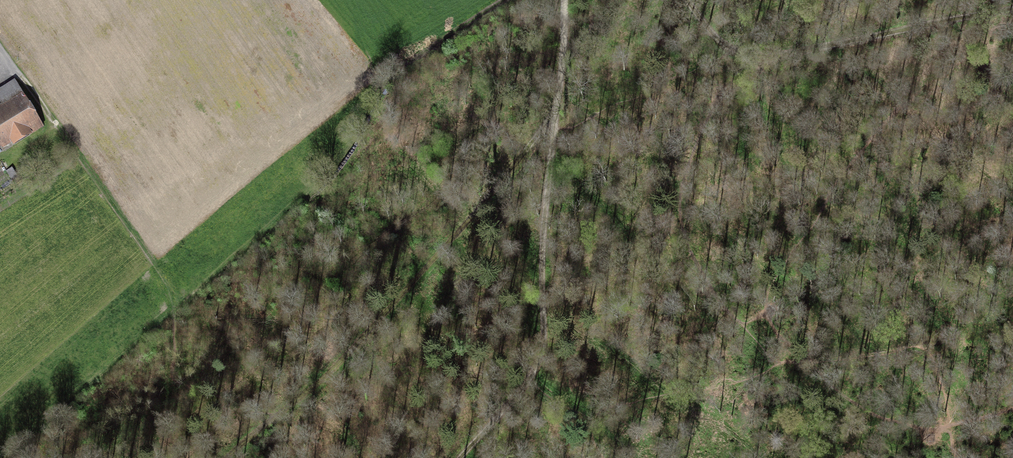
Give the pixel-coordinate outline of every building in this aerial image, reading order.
[(10,135),(15,143),(42,127),(14,81),(0,90),(0,141),(10,135)] [(12,167),(6,171),(12,181),(19,177),(12,167)]
